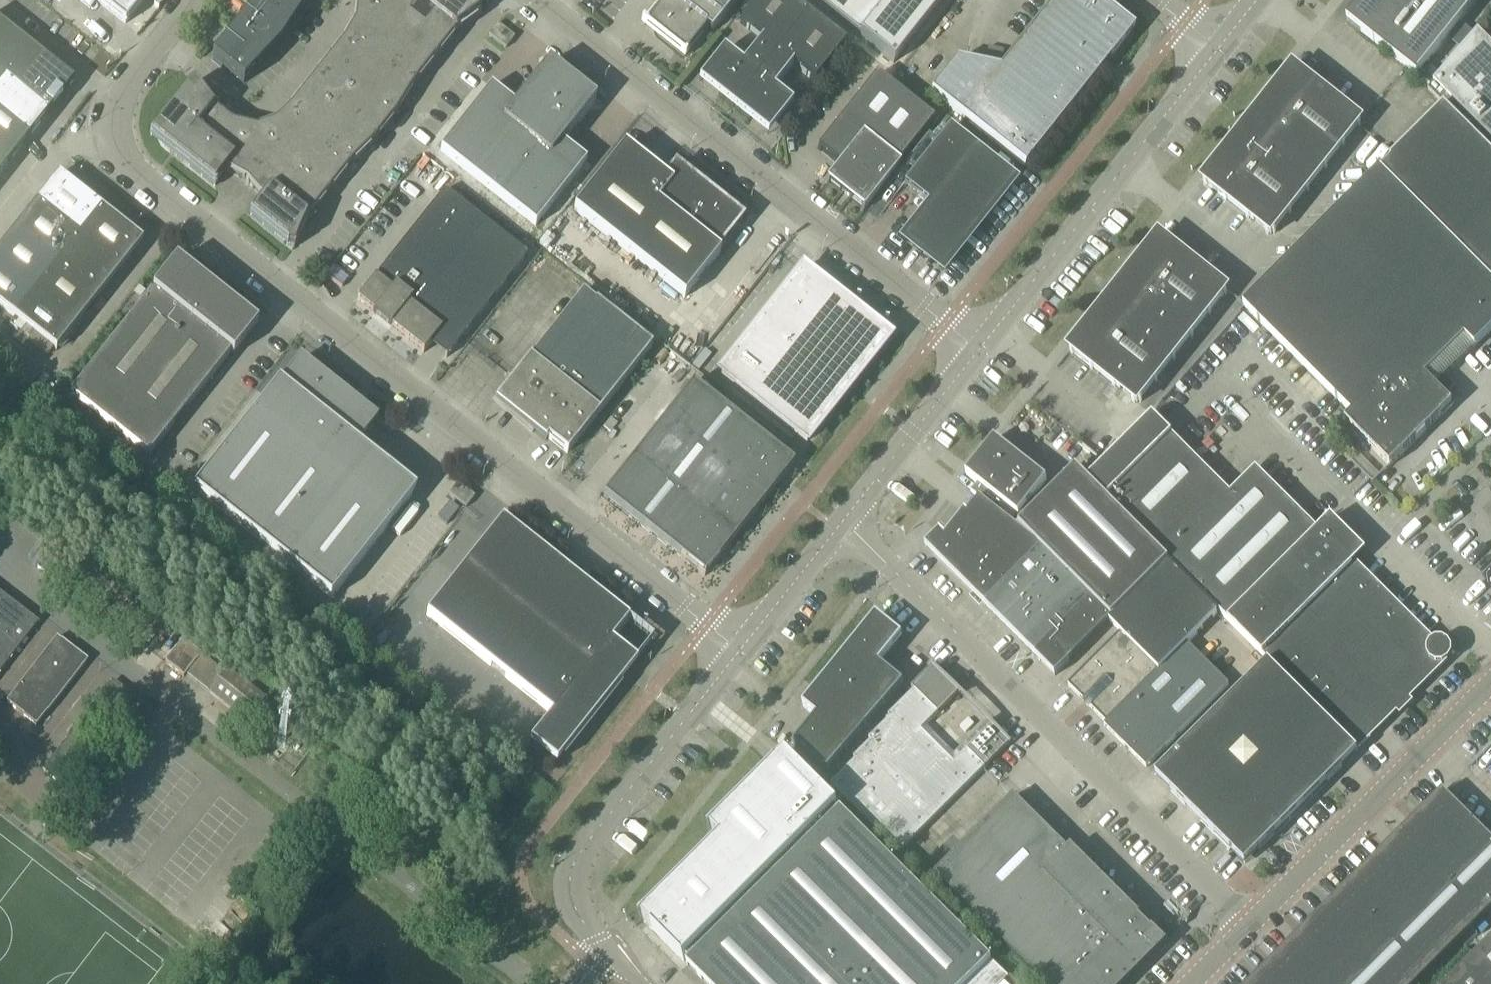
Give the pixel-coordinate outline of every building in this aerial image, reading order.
[(125,25),(144,0),(94,0),(125,25)] [(225,172),(246,183),(262,201),(252,214),(251,213),(249,216),(287,246),(288,245),(293,247),(293,249),(294,249),(306,221),(314,211),(349,167),(373,143),(374,142),(394,116),(413,86),(455,32),(480,14),(479,13),(478,15),(475,10),(475,8),(465,0),(354,0),(356,4),(354,23),(343,42),(343,43),(290,110),(274,124),(255,131),(231,125),(212,110),(193,84),(192,85),(193,86),(188,89),(187,88),(149,136),(214,188),(216,186),(215,185),(225,172)] [(257,2),(291,28),(308,2),(305,0),(258,0),(257,2)] [(661,6),(644,27),(658,38),(683,58),(706,30),(710,34),(737,0),(654,0),(661,6)] [(735,106),(806,16),(787,0),(758,0),(739,24),(761,41),(719,93),(735,106)] [(892,64),(943,0),(812,0),(892,64)] [(998,71),(955,62),(930,93),(1024,168),(1098,75),(1126,39),(1127,36),(1128,33),(1128,29),(1126,25),(1124,23),(1095,0),(1059,0),(998,71)] [(1346,21),(1416,77),(1478,0),(1362,0),(1346,21)] [(291,28),(257,2),(211,59),(243,85),(279,46),(291,28)] [(806,16),(735,106),(750,118),(792,66),(814,83),(844,46),(806,16)] [(17,38),(0,25),(0,60),(17,38)] [(488,36),(505,49),(513,38),(497,25),(488,36)] [(1443,106),(1490,154),(1490,45),(1477,32),(1427,90),(1443,106)] [(6,81),(20,92),(45,60),(17,38),(0,60),(0,77),(6,81)] [(45,60),(20,92),(48,114),(73,83),(45,60)] [(439,151),(515,211),(535,227),(586,162),(562,143),(595,101),(548,64),(514,106),(490,87),(439,151)] [(1203,182),(1240,211),(1270,235),(1360,123),(1292,69),(1203,182)] [(860,210),(861,211),(862,212),(933,121),(876,76),(817,150),(838,166),(825,182),(827,184),(829,182),(862,209),(860,210)] [(0,89),(0,115),(29,138),(48,114),(20,92),(6,81),(0,89)] [(1490,282),(1490,154),(1443,106),(1389,160),(1394,165),(1389,170),(1388,169),(1387,168),(1386,168),(1384,168),(1383,168),(1381,168),(1380,169),(1379,170),(1490,282)] [(10,161),(29,138),(0,115),(0,153),(10,161)] [(904,242),(905,243),(941,272),(1013,180),(949,129),(903,187),(930,208),(904,242)] [(735,215),(730,211),(681,172),(671,185),(624,147),(573,211),(684,299),(719,254),(710,247),(735,215)] [(10,161),(0,153),(0,174),(10,161)] [(1379,170),(1243,307),(1351,416),(1344,422),(1389,467),(1451,405),(1424,378),(1464,338),(1474,349),(1490,332),(1490,282),(1379,170)] [(58,175),(36,203),(78,236),(100,209),(58,175)] [(456,345),(461,339),(526,256),(444,191),(357,301),(374,315),(376,313),(391,325),(389,327),(423,354),(440,332),(456,345)] [(36,203),(14,230),(57,263),(78,236),(36,203)] [(100,209),(78,236),(121,270),(142,242),(100,209)] [(0,248),(0,263),(35,291),(57,263),(14,230),(0,248)] [(78,236),(57,263),(99,297),(121,270),(78,236)] [(1069,350),(1137,404),(1226,291),(1159,237),(1069,350)] [(176,261),(171,267),(69,395),(148,458),(230,354),(233,357),(257,326),(176,261)] [(13,318),(35,291),(0,263),(0,307),(13,318)] [(57,263),(35,291),(77,324),(99,297),(57,263)] [(802,272),(735,357),(720,374),(806,442),(815,430),(810,426),(878,341),(809,287),(814,281),(802,272)] [(35,291),(13,318),(56,352),(77,324),(35,291)] [(582,293),(531,358),(530,358),(500,396),(499,398),(499,399),(499,400),(499,401),(500,402),(534,428),(532,431),(545,441),(547,439),(567,454),(651,348),(595,303),(595,304),(582,293)] [(328,598),(330,600),(403,507),(345,461),(377,421),(307,366),(300,360),(280,384),(278,383),(193,491),(194,492),(195,491),(329,598),(328,598)] [(704,577),(763,502),(793,465),(692,384),(603,497),(704,577)] [(1087,481),(1169,563),(1268,662),(1357,752),(1358,753),(1448,663),(1451,657),(1451,651),(1448,645),(1442,642),(1435,642),(1430,645),(1352,567),(1365,554),(1331,518),(1318,531),(1256,469),(1230,495),(1171,436),(1152,417),(1087,481)] [(1169,563),(1087,481),(1075,470),(1040,505),(1033,499),(1046,482),(994,440),(965,476),(977,485),(970,493),(979,500),(1034,544),(1111,620),(1167,565),(1169,563)] [(449,495),(465,508),(473,498),(457,484),(449,495)] [(1034,544),(979,500),(968,517),(964,513),(944,538),(939,532),(924,547),(982,605),(1034,544)] [(502,520),(492,533),(426,616),(551,715),(529,742),(556,763),(636,662),(611,642),(628,621),(502,520)] [(1054,677),(1108,623),(1111,620),(1034,544),(982,605),(1054,677)] [(1217,615),(1167,565),(1111,620),(1108,623),(1120,634),(1068,687),(1079,698),(1080,697),(1084,697),(1095,708),(1095,712),(1094,713),(1107,726),(1107,729),(1107,730),(1146,768),(1228,686),(1187,645),(1217,615)] [(37,624),(0,595),(0,672),(37,624)] [(876,616),(839,662),(802,707),(816,718),(793,746),(827,774),(904,685),(879,666),(902,638),(876,616)] [(6,703),(36,726),(86,662),(56,638),(6,703)] [(164,663),(169,667),(183,678),(200,656),(182,641),(164,663)] [(1357,752),(1268,662),(1154,776),(1244,866),(1357,752)] [(993,726),(989,721),(987,723),(954,756),(950,761),(944,755),(948,750),(933,735),(929,739),(921,731),(925,727),(958,694),(959,692),(932,665),(930,667),(931,667),(931,668),(921,678),(911,689),(913,692),(888,717),(890,719),(869,740),(870,742),(853,759),(855,761),(830,786),(833,790),(826,797),(836,807),(843,800),(850,806),(899,855),(983,771),(1009,745),(1010,745),(1011,744),(993,726)] [(208,693),(210,695),(252,727),(270,704),(226,670),(208,693)] [(43,772),(62,787),(132,698),(112,682),(43,772)] [(11,747),(0,739),(0,761),(11,747)] [(705,983),(970,983),(991,962),(840,811),(838,814),(835,811),(838,809),(836,807),(826,797),(784,755),(783,755),(785,757),(708,833),(709,834),(711,832),(720,841),(639,922),(640,923),(642,921),(683,963),(686,960),(689,963),(686,966),(705,983)] [(1389,846),(1473,930),(1490,912),(1490,842),(1442,793),(1389,846)] [(1138,919),(1139,917),(1070,849),(1068,852),(1013,797),(934,877),(1041,983),(1127,983),(1166,944),(1152,930),(1151,931),(1138,919)] [(1389,846),(1335,900),(1419,983),(1473,930),(1389,846)] [(1282,953),(1314,983),(1419,983),(1335,900),(1282,953)] [(1449,983),(1490,983),(1490,942),(1449,983)] [(1251,983),(1314,983),(1282,953),(1251,983)]
